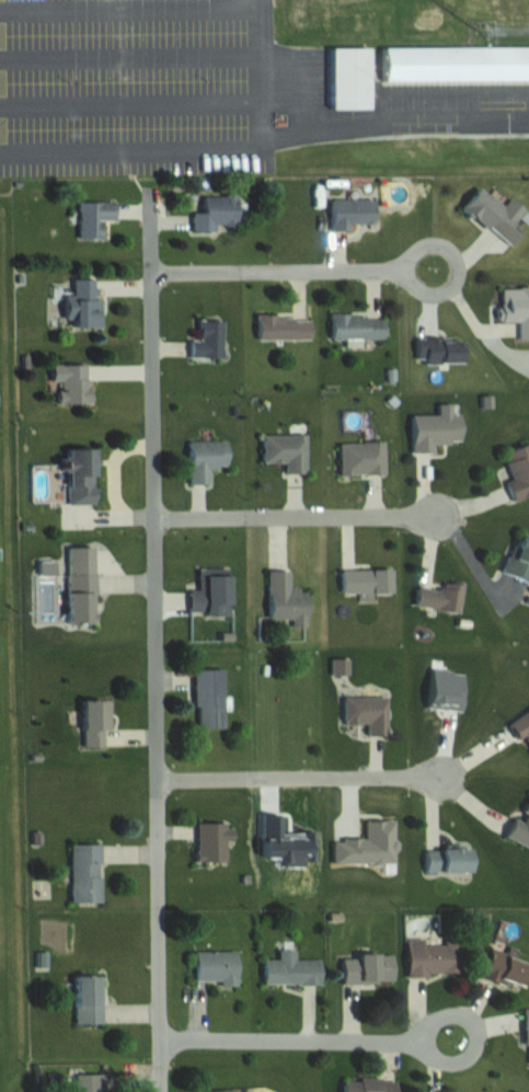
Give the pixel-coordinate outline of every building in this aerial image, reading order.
[(377,46),(377,80),(528,80),(528,46),(377,46)] [(325,107),(366,107),(366,47),(325,47),(325,107)] [(500,205),(473,185),(456,208),(507,245),(519,229),(510,223),(520,209),(505,197),(500,205)] [(188,212),(188,229),(232,229),(232,195),(196,195),(196,212),(188,212)] [(346,230),(346,224),(370,223),(370,199),(326,200),(327,231),(346,230)] [(75,201),(75,239),(98,239),(98,220),(112,220),(112,201),(75,201)] [(69,297),(64,297),(64,327),(94,327),(94,278),(69,278),(69,297)] [(381,319),(366,319),(366,313),(328,313),(329,340),(382,339),(381,319)] [(308,340),(308,316),(254,316),(254,340),(308,340)] [(220,358),(220,320),(194,320),(194,341),(186,341),(186,358),(220,358)] [(53,404),(83,404),(83,364),(46,364),(46,381),(53,381),(53,404)] [(455,404),(434,405),(434,416),(406,417),(407,453),(429,452),(429,442),(456,442),(455,404)] [(259,463),(282,463),(282,473),(302,473),(302,435),(259,435),(259,463)] [(186,440),(185,483),(206,483),(206,467),(226,467),(227,441),(186,440)] [(336,474),(380,474),(380,442),(336,442),(336,474)] [(528,493),(528,449),(528,450),(526,443),(500,451),(509,479),(503,481),(508,499),(528,493)] [(59,448),(60,503),(90,503),(90,447),(59,448)] [(513,535),(498,573),(526,583),(528,575),(528,541),(513,535)] [(61,622),(90,622),(90,546),(61,546),(61,622)] [(387,569),(338,569),(338,592),(387,592),(387,569)] [(265,570),(266,619),(289,619),(289,626),(305,626),(304,588),(288,588),(288,570),(265,570)] [(411,605),(457,613),(462,583),(441,579),(439,591),(414,587),(411,605)] [(223,669),(193,669),(193,728),(223,728),(223,669)] [(382,696),(339,696),(339,724),(362,724),(362,735),(382,735),(382,696)] [(75,699),(75,747),(99,747),(99,731),(109,731),(109,699),(75,699)] [(528,752),(528,707),(503,723),(513,739),(519,735),(528,752)] [(528,851),(528,794),(516,821),(509,817),(500,837),(528,851)] [(192,823),(192,863),(225,863),(225,843),(231,843),(231,823),(192,823)] [(67,903),(97,903),(97,844),(67,844),(67,903)] [(422,872),(461,872),(461,848),(423,847),(422,872)] [(403,940),(404,976),(460,975),(459,940),(403,940)] [(475,975),(515,991),(525,966),(511,960),(512,956),(486,946),(475,975)] [(259,984),(318,984),(318,959),(293,959),(293,950),(276,950),(276,959),(259,959),(259,984)] [(233,951),(191,951),(191,983),(233,983),(233,951)] [(394,982),(394,954),(338,954),(337,982),(394,982)] [(68,975),(68,1023),(101,1023),(101,975),(68,975)] [(73,1074),(73,1091),(104,1091),(104,1074),(73,1074)] [(339,1091),(394,1091),(394,1079),(340,1078),(339,1091)]
